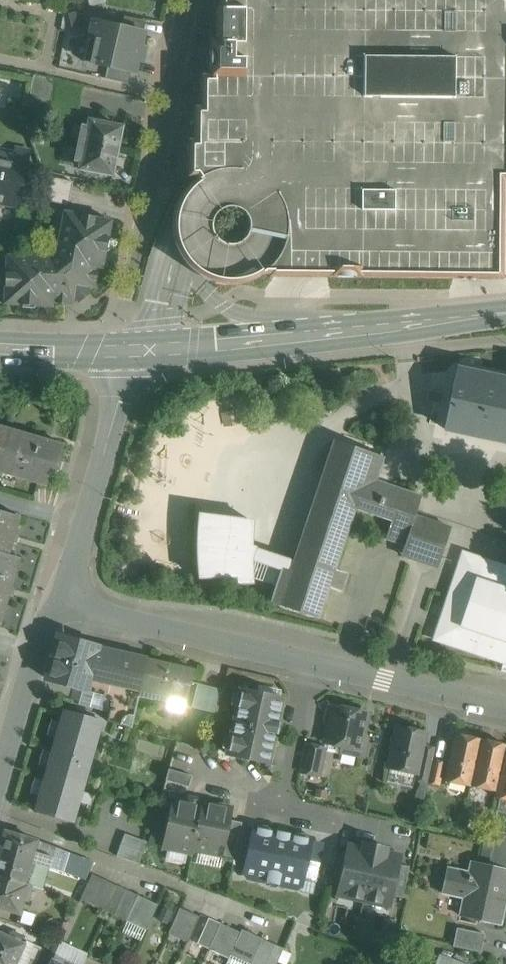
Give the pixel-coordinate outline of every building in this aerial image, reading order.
[(263,275),(269,275),(269,276),(505,279),(505,0),(219,0),(219,9),(216,9),(215,41),(210,41),(210,59),(210,67),(209,76),(200,76),(200,108),(195,107),(194,122),(194,134),(194,141),(188,140),(188,172),(188,177),(195,177),(197,178),(191,183),(186,188),(181,194),(176,204),(173,212),(172,222),(172,232),(174,239),(176,248),(179,253),(184,261),(190,269),(197,274),(208,281),(217,284),(225,285),(237,284),(248,282),(257,278),(263,275)] [(145,21),(124,16),(121,28),(143,33),(145,21)] [(121,28),(93,21),(84,62),(107,67),(131,72),(134,73),(137,61),(141,61),(144,49),(140,48),(144,33),(143,33),(121,28)] [(131,72),(107,67),(105,79),(128,84),(131,72)] [(49,79),(33,75),(29,100),(52,104),(52,103),(57,81),(49,79)] [(69,107),(55,104),(53,115),(66,118),(69,107)] [(107,123),(94,120),(94,122),(89,122),(88,127),(82,125),(79,144),(116,151),(121,128),(106,125),(107,123)] [(116,151),(79,144),(75,163),(81,164),(80,169),(84,170),(84,172),(96,174),(97,172),(111,175),(116,151)] [(0,154),(0,202),(17,206),(25,167),(11,164),(13,157),(0,154)] [(53,198),(69,202),(75,182),(58,177),(53,198)] [(49,259),(7,256),(4,304),(52,307),(52,303),(72,304),(76,301),(78,303),(91,292),(90,290),(94,287),(98,268),(102,268),(111,221),(64,212),(56,254),(49,259)] [(0,426),(0,465),(11,429),(0,426)] [(11,429),(0,465),(0,472),(45,486),(51,470),(55,471),(63,444),(11,429)] [(421,497),(374,481),(383,457),(335,441),(294,564),(291,572),(282,569),(282,571),(271,603),(318,619),(318,617),(328,587),(340,591),(346,574),(334,570),(354,508),(391,520),(385,539),(404,546),(414,517),(421,497)] [(8,555),(19,517),(0,512),(0,553),(8,555)] [(252,521),(199,514),(197,532),(197,553),(199,579),(237,578),(237,584),(251,584),(250,560),(282,571),(282,569),(291,572),(294,564),(253,550),(254,549),(250,547),(252,521)] [(450,528),(414,517),(404,546),(403,551),(438,562),(440,558),(440,557),(446,537),(447,537),(450,528)] [(0,553),(0,625),(19,558),(8,555),(0,553)] [(434,639),(505,663),(505,641),(461,626),(476,580),(505,590),(505,567),(462,553),(434,639)] [(476,580),(461,626),(505,641),(505,590),(476,580)] [(94,647),(60,638),(49,679),(83,689),(88,671),(88,670),(94,647)] [(146,659),(94,647),(88,670),(88,671),(116,677),(116,676),(142,682),(147,660),(146,659)] [(193,669),(147,659),(146,659),(147,660),(142,682),(140,691),(186,702),(193,669)] [(142,682),(116,676),(116,677),(107,721),(132,728),(140,691),(142,682)] [(222,690),(197,684),(192,707),(217,713),(222,690)] [(241,689),(227,755),(268,764),(274,734),(277,735),(280,723),(277,722),(282,698),(241,689)] [(367,713),(333,706),(332,708),(328,711),(326,721),(328,725),(325,743),(341,746),(340,751),(358,755),(367,713)] [(101,722),(64,712),(50,761),(86,772),(101,722)] [(425,732),(397,726),(394,738),(391,740),(390,747),(392,750),(388,769),(415,774),(417,775),(423,746),(425,732)] [(480,740),(454,734),(444,781),(470,787),(480,740)] [(505,745),(480,740),(470,787),(495,792),(504,751),(505,745)] [(324,748),(307,745),(301,772),(318,776),(324,748)] [(435,748),(423,746),(417,775),(415,774),(414,781),(427,783),(432,760),(435,748)] [(504,751),(495,792),(494,798),(505,800),(505,751),(504,751)] [(444,762),(432,760),(427,783),(439,786),(444,762)] [(86,772),(50,761),(36,811),(72,821),(86,772)] [(192,776),(169,769),(165,780),(188,787),(192,776)] [(201,806),(177,801),(171,805),(162,847),(192,854),(193,850),(192,849),(202,806),(201,806)] [(227,807),(202,802),(201,806),(202,806),(192,849),(193,850),(222,856),(229,820),(231,814),(227,807)] [(242,823),(229,820),(222,856),(234,858),(240,828),(242,823)] [(277,832),(253,826),(252,830),(244,865),(243,873),(245,874),(248,879),(266,882),(277,832)] [(240,828),(234,858),(233,863),(244,865),(252,830),(240,828)] [(4,831),(0,845),(0,854),(35,864),(48,868),(52,857),(33,851),(36,841),(4,831)] [(496,831),(494,843),(505,845),(505,833),(496,831)] [(312,839),(277,832),(266,882),(295,889),(299,885),(302,886),(304,878),(311,843),(312,839)] [(147,842),(124,834),(116,856),(139,864),(147,842)] [(311,843),(304,878),(316,880),(323,846),(311,843)] [(363,849),(348,846),(346,853),(340,885),(338,894),(363,899),(375,845),(364,843),(363,849)] [(494,843),(488,866),(505,870),(505,872),(505,845),(494,843)] [(386,848),(375,845),(363,899),(389,905),(391,896),(398,864),(399,857),(384,854),(386,848)] [(346,853),(335,851),(328,882),(340,885),(346,853)] [(92,862),(69,853),(64,866),(87,875),(92,862)] [(0,854),(0,877),(24,884),(27,873),(32,874),(35,864),(0,854)] [(488,866),(471,863),(469,873),(448,868),(442,894),(463,898),(459,916),(501,925),(505,905),(498,904),(505,872),(505,870),(488,866)] [(409,867),(398,864),(391,896),(402,898),(409,867)] [(92,874),(80,900),(107,912),(118,886),(92,874)] [(0,877),(0,908),(19,913),(23,900),(28,901),(32,887),(24,884),(0,877)] [(138,895),(118,886),(107,912),(126,920),(138,895)] [(157,904),(138,895),(126,920),(146,929),(157,904)] [(199,916),(179,907),(168,933),(188,942),(199,916)] [(208,918),(197,943),(209,949),(220,923),(208,918)] [(240,932),(220,923),(209,949),(228,957),(240,932)] [(484,934),(456,928),(453,947),(480,952),(484,934)] [(0,934),(0,963),(15,963),(25,941),(9,933),(7,937),(0,934)] [(238,959),(249,963),(251,963),(262,939),(249,933),(238,959)] [(262,939),(251,963),(266,963),(275,945),(262,939)] [(266,963),(276,963),(283,948),(275,945),(266,963)] [(436,963),(467,963),(439,954),(436,963)] [(55,955),(51,963),(61,963),(64,959),(55,955)]
